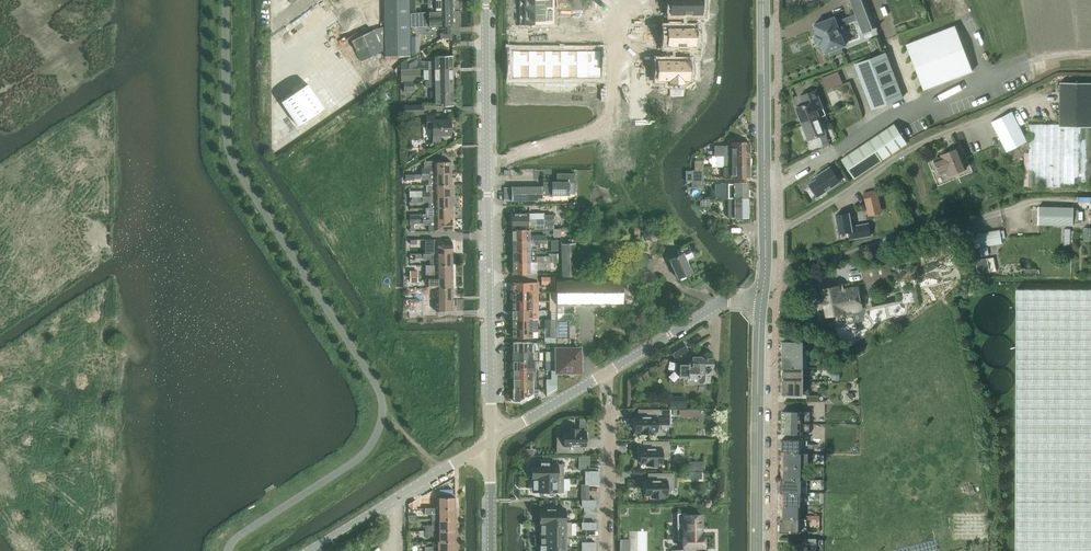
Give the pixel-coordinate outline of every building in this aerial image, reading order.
[(362,61),(384,50),(385,50),(385,57),(410,56),(409,0),(384,0),(384,25),(373,30),(351,40),(362,61)] [(452,0),(429,0),(429,12),(453,11),(452,0)] [(670,13),(702,13),(702,0),(670,0),(670,13)] [(830,55),(842,50),(841,46),(846,45),(844,40),(839,27),(857,20),(862,33),(877,28),(876,27),(866,0),(850,0),(856,14),(836,21),(834,16),(814,24),(817,34),(815,35),(818,44),(821,43),(825,53),(829,51),(830,55)] [(555,8),(523,8),(523,23),(555,23),(555,8)] [(453,25),(453,11),(429,12),(411,12),(411,13),(411,27),(437,26),(437,25),(442,25),(453,25)] [(955,25),(906,44),(923,89),(972,70),(955,25)] [(696,28),(667,28),(667,45),(696,45),(696,28)] [(529,50),(512,50),(512,77),(529,77),(529,50)] [(545,50),(529,50),(529,77),(545,77),(545,50)] [(561,50),(545,50),(545,77),(561,77),(561,50)] [(577,50),(561,50),(561,77),(577,77),(577,50)] [(588,50),(577,50),(577,77),(588,77),(588,50)] [(601,50),(588,50),(588,77),(601,77),(601,50)] [(886,51),(855,63),(872,109),(903,97),(886,51)] [(435,68),(453,68),(453,56),(442,56),(434,56),(435,61),(421,61),(421,57),(409,64),(409,70),(401,69),(401,80),(416,81),(416,68),(428,69),(435,68)] [(690,60),(657,60),(657,81),(668,81),(669,84),(685,84),(685,81),(690,81),(690,60)] [(453,80),(453,68),(435,68),(435,69),(428,69),(429,81),(453,80)] [(826,76),(821,78),(826,89),(830,87),(826,76)] [(429,81),(425,81),(426,86),(429,86),(435,87),(435,92),(453,92),(453,80),(429,81)] [(1090,126),(1090,82),(1059,82),(1059,125),(1090,126)] [(288,97),(287,97),(286,98),(285,98),(284,99),(283,99),(282,101),(282,102),(282,103),(284,104),(284,105),(285,105),(285,106),(286,107),(286,108),(287,109),(288,110),(288,111),(289,111),(289,112),(290,113),(290,114),(291,114),(291,115),(292,116),(292,118),(292,119),(293,119),(293,120),(293,122),(293,123),(294,123),(294,124),(295,124),(296,126),(297,126),(298,125),(299,125),(300,124),(301,124),(301,123),(302,123),(303,122),(304,121),(305,120),(306,120),(306,119),(307,119),(308,119),(308,118),(310,117),(311,117),(312,116),(313,115),(315,114),(316,114),(316,113),(317,113),(318,112),(319,111),(320,111),(320,110),(323,109),(324,108),(324,107),(323,107),(323,106),(323,105),(322,105),(321,103),(320,102),(320,101),(319,101),(319,100),(318,99),(317,98),(317,97),(316,97),(315,96),(315,95),(314,94),(314,93),(313,92),(312,90),(311,89),(310,88),(310,87),(309,87),(309,86),(308,85),(307,84),(306,85),(305,85),(304,85),(304,86),(303,86),(302,87),(301,88),(300,88),(300,89),(298,90),(297,90),(297,91),(296,91),(295,92),(293,94),(291,95),(290,95),(289,96),(288,97)] [(796,107),(802,122),(825,113),(816,89),(799,95),(803,104),(796,107)] [(453,92),(435,92),(435,105),(454,105),(453,92)] [(423,113),(423,104),(406,105),(406,114),(423,113)] [(1020,128),(1011,111),(994,120),(992,121),(1007,151),(1026,141),(1020,128)] [(825,113),(802,122),(808,139),(819,135),(825,132),(821,120),(827,118),(825,113)] [(441,135),(451,134),(451,119),(434,120),(434,116),(427,116),(427,126),(434,126),(434,142),(441,142),(441,135)] [(841,158),(845,164),(854,177),(906,142),(893,123),(841,158)] [(1059,125),(1033,125),(1030,125),(1030,139),(1029,185),(1090,186),(1090,126),(1059,125)] [(825,132),(819,135),(824,146),(830,144),(825,132)] [(724,156),(749,155),(749,143),(732,143),(732,146),(715,146),(715,156),(724,156)] [(934,159),(939,172),(947,169),(949,174),(966,167),(957,147),(940,154),(941,156),(934,159)] [(724,156),(724,167),(749,167),(749,155),(724,156)] [(704,161),(695,161),(695,170),(704,170),(704,161)] [(422,174),(452,174),(452,162),(429,162),(429,168),(422,168),(422,174)] [(819,176),(808,183),(816,196),(838,181),(829,166),(818,174),(819,176)] [(749,167),(724,167),(723,178),(725,178),(725,179),(749,179),(749,167)] [(695,170),(693,170),(693,180),(693,181),(704,181),(704,179),(704,170),(695,170)] [(543,190),(543,195),(570,195),(570,194),(575,194),(575,173),(557,173),(557,182),(552,182),(543,181),(543,190)] [(452,185),(452,174),(422,174),(422,180),(428,180),(428,185),(452,185)] [(728,199),(747,199),(747,183),(734,184),(728,184),(728,185),(720,185),(720,199),(728,199)] [(452,196),(452,185),(428,185),(428,191),(409,191),(410,196),(418,196),(418,197),(452,196)] [(511,187),(504,187),(504,200),(542,200),(542,186),(511,186),(511,187)] [(877,188),(863,191),(868,215),(882,213),(877,188)] [(452,208),(452,196),(418,197),(418,202),(429,202),(429,208),(435,208),(452,208)] [(747,199),(728,199),(728,217),(734,217),(734,218),(736,218),(736,220),(741,220),(741,218),(747,218),(747,199)] [(1073,206),(1038,205),(1037,224),(1072,225),(1072,223),(1078,223),(1078,209),(1073,209),(1073,206)] [(452,216),(452,208),(435,208),(435,217),(452,216)] [(848,230),(849,237),(849,240),(871,236),(868,222),(851,225),(849,212),(835,214),(838,232),(848,230)] [(534,227),(534,229),(544,229),(554,228),(553,219),(544,220),(528,220),(528,213),(511,213),(512,226),(528,226),(528,227),(534,227)] [(453,231),(452,216),(435,217),(431,217),(430,214),(423,214),(423,219),(411,220),(410,220),(410,232),(415,232),(415,225),(423,224),(423,225),(435,225),(435,231),(453,231)] [(512,240),(545,239),(545,235),(530,235),(529,229),(512,229),(512,240)] [(977,234),(965,236),(969,256),(980,254),(981,256),(989,254),(987,245),(994,244),(1002,243),(999,229),(977,233),(977,234)] [(512,240),(512,250),(530,250),(530,244),(545,244),(545,239),(512,240)] [(423,248),(423,254),(453,254),(453,242),(435,242),(435,251),(431,251),(431,248),(423,248)] [(562,276),(575,275),(575,243),(561,243),(562,276)] [(512,250),(512,261),(545,261),(548,261),(558,261),(558,254),(548,254),(548,255),(536,256),(536,250),(530,250),(512,250)] [(683,253),(682,253),(669,259),(678,278),(691,272),(683,253)] [(453,265),(453,254),(423,254),(415,254),(416,259),(430,259),(430,265),(453,265)] [(974,257),(978,275),(996,271),(993,257),(987,258),(987,257),(979,258),(979,256),(974,257)] [(641,273),(654,272),(654,258),(640,259),(641,273)] [(536,267),(546,267),(545,261),(512,261),(512,273),(537,273),(536,267)] [(864,282),(892,276),(889,263),(861,269),(864,282)] [(453,276),(453,265),(430,265),(431,271),(424,271),(424,277),(453,276)] [(453,288),(453,276),(424,277),(424,282),(431,282),(435,282),(435,288),(453,288)] [(626,278),(626,289),(635,290),(635,279),(626,278)] [(556,301),(609,301),(622,301),(623,279),(556,279),(556,291),(556,300),(556,301)] [(513,282),(513,291),(536,291),(538,291),(538,282),(513,282)] [(843,310),(862,306),(857,286),(839,290),(838,285),(821,289),(826,315),(844,311),(843,310)] [(453,299),(453,288),(435,288),(431,288),(431,294),(414,294),(414,299),(424,299),(453,299)] [(1016,289),(1015,550),(1090,550),(1090,290),(1016,289)] [(513,291),(513,300),(537,300),(537,294),(536,294),(536,291),(513,291)] [(453,299),(424,299),(425,305),(431,305),(431,311),(453,311),(453,299)] [(513,300),(513,309),(537,309),(537,300),(513,300)] [(513,309),(513,319),(537,318),(537,309),(513,309)] [(537,331),(537,318),(513,319),(513,337),(532,337),(532,331),(537,331)] [(546,337),(556,337),(556,319),(545,319),(545,337),(546,337)] [(568,319),(556,320),(556,337),(556,338),(568,337),(568,319)] [(568,337),(556,338),(557,344),(557,349),(557,351),(557,360),(558,369),(558,371),(567,371),(575,371),(580,371),(579,349),(569,349),(568,337)] [(682,341),(670,348),(675,357),(687,350),(682,341)] [(782,354),(802,354),(802,341),(782,341),(782,354)] [(513,342),(513,351),(539,351),(539,342),(513,342)] [(539,360),(539,351),(513,351),(513,361),(539,360)] [(546,351),(547,360),(557,360),(557,351),(546,351)] [(802,367),(802,354),(782,354),(782,368),(802,367)] [(712,368),(712,359),(701,358),(701,357),(693,357),(693,362),(690,362),(690,364),(679,364),(679,376),(688,376),(688,378),(698,378),(698,381),(709,382),(709,373),(710,373),(711,368),(712,368)] [(513,361),(513,370),(537,369),(539,369),(539,360),(513,361)] [(547,360),(547,369),(551,369),(558,369),(557,360),(547,360)] [(802,380),(802,367),(782,368),(783,380),(802,380)] [(537,379),(537,369),(513,370),(513,379),(537,379)] [(538,388),(537,379),(513,379),(513,388),(538,388)] [(802,380),(783,380),(783,394),(803,393),(802,380)] [(538,388),(513,388),(513,400),(518,400),(532,392),(538,392),(538,388)] [(635,430),(642,431),(642,433),(653,433),(653,430),(657,430),(657,424),(664,424),(663,409),(639,410),(639,417),(635,417),(635,423),(634,422),(634,429),(635,429),(635,430)] [(800,432),(800,421),(800,410),(782,410),(781,432),(800,432)] [(557,438),(557,452),(583,452),(583,445),(586,445),(586,439),(588,439),(587,432),(579,432),(579,428),(568,428),(568,431),(564,431),(564,438),(557,438)] [(781,452),(801,452),(801,439),(781,438),(781,452)] [(640,462),(647,462),(647,465),(658,465),(658,462),(662,462),(662,456),(669,456),(669,441),(644,441),(644,448),(640,448),(640,454),(639,454),(639,461),(640,461),(640,462)] [(781,452),(781,465),(800,465),(800,466),(807,466),(808,452),(801,452),(781,452)] [(532,464),(532,478),(563,478),(563,464),(549,464),(549,462),(541,462),(541,464),(532,464)] [(800,466),(800,465),(781,465),(781,478),(800,478),(800,466)] [(652,494),(652,497),(663,497),(663,494),(667,494),(667,488),(674,488),(674,473),(649,473),(649,480),(645,480),(645,486),(644,486),(644,493),(645,493),(645,494),(652,494)] [(563,491),(563,478),(532,478),(532,486),(533,486),(533,491),(547,491),(547,493),(555,493),(555,491),(563,491)] [(800,491),(800,478),(781,478),(780,491),(800,491)] [(800,505),(800,491),(780,491),(780,504),(800,505)] [(425,503),(425,508),(455,508),(455,497),(439,497),(439,503),(433,503),(425,503)] [(409,505),(409,506),(409,507),(409,508),(410,508),(412,508),(414,508),(416,508),(417,508),(418,508),(418,507),(418,504),(417,503),(417,501),(417,500),(416,500),(413,501),(413,502),(412,502),(411,503),(410,503),(410,504),(409,504),(409,505)] [(800,518),(800,505),(780,504),(780,517),(800,518)] [(540,522),(572,522),(566,522),(566,509),(555,509),(555,507),(547,507),(547,509),(540,509),(540,522)] [(455,520),(455,508),(425,508),(425,514),(433,514),(432,520),(439,520),(455,520)] [(682,533),(682,539),(683,549),(705,549),(704,533),(702,533),(702,515),(686,515),(687,533),(682,533)] [(800,531),(800,518),(780,517),(780,531),(800,531)] [(455,531),(455,520),(439,520),(432,520),(432,525),(425,525),(425,536),(433,536),(434,530),(439,530),(439,531),(455,531)] [(572,522),(540,522),(540,523),(541,523),(541,535),(572,535),(572,522)] [(439,531),(439,542),(455,542),(455,531),(439,531)] [(572,535),(541,535),(541,545),(540,545),(540,549),(566,549),(566,536),(572,536),(572,535)] [(816,538),(799,538),(799,542),(794,542),(794,550),(792,550),(816,550),(816,538)] [(455,542),(439,542),(433,542),(433,547),(425,547),(425,550),(455,550),(455,542)]
